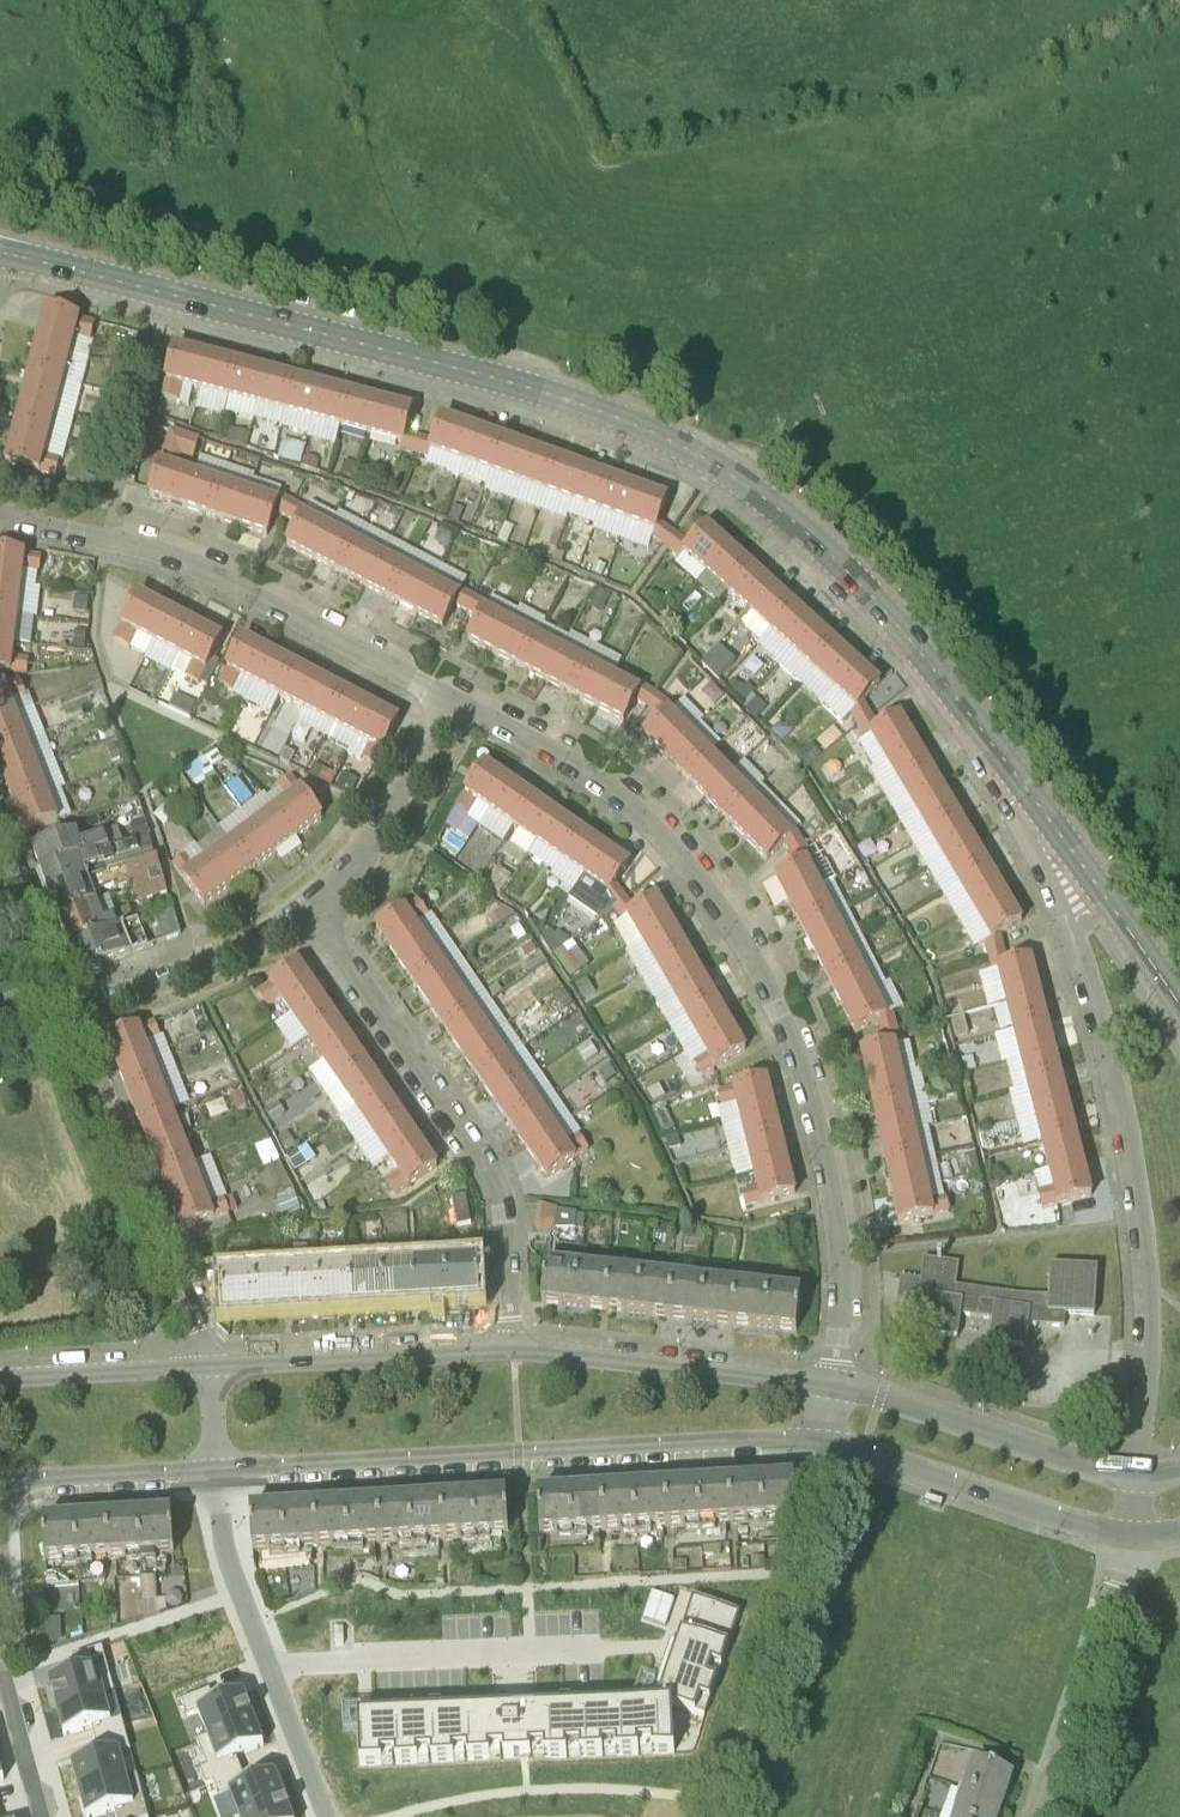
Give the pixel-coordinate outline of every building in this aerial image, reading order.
[(38,341),(72,351),(76,337),(90,340),(94,323),(45,311),(38,341)] [(30,372),(65,382),(72,351),(38,341),(30,372)] [(183,388),(194,391),(204,356),(174,348),(161,398),(179,402),(183,388)] [(194,391),(224,398),(233,364),(204,356),(194,391)] [(224,398),(253,406),(263,371),(233,364),(224,398)] [(253,406),(283,414),(293,379),(263,371),(253,406)] [(22,403),(57,412),(65,382),(30,372),(22,403)] [(283,414),(313,421),(322,386),(293,379),(283,414)] [(313,421),(343,429),(352,394),(322,386),(313,421)] [(343,429),(372,437),(381,402),(352,394),(343,429)] [(415,454),(419,438),(405,434),(411,410),(381,402),(372,437),(402,444),(401,450),(415,454)] [(14,433),(49,443),(57,412),(22,403),(14,433)] [(431,452),(458,462),(470,428),(442,417),(433,441),(419,438),(415,454),(419,455),(417,464),(425,466),(427,457),(429,457),(431,452)] [(458,462),(486,472),(498,438),(470,428),(458,462)] [(180,508),(192,472),(178,468),(181,457),(193,461),(201,439),(171,429),(160,462),(162,463),(151,499),(180,508)] [(49,443),(14,433),(6,464),(55,477),(60,459),(46,455),(49,443)] [(486,472),(514,482),(526,448),(498,438),(486,472)] [(514,482),(542,492),(554,458),(526,448),(514,482)] [(542,492),(570,502),(582,468),(554,458),(542,492)] [(570,502),(598,512),(611,478),(582,468),(570,502)] [(180,508),(209,518),(221,482),(192,472),(180,508)] [(276,513),(288,519),(295,503),(307,477),(293,472),(284,498),(280,495),(278,501),(250,492),(239,527),(268,537),(276,513)] [(81,489),(94,492),(98,478),(85,475),(81,489)] [(598,512),(626,522),(639,488),(611,478),(598,512)] [(209,518),(239,527),(250,492),(221,482),(209,518)] [(666,548),(674,534),(658,522),(667,498),(639,488),(626,522),(622,534),(650,544),(653,538),(666,548)] [(314,561),(331,529),(305,515),(308,509),(295,503),(288,519),(300,526),(288,548),(314,561)] [(684,554),(704,573),(728,547),(707,527),(690,546),(674,534),(666,548),(680,559),(684,554)] [(314,561),(340,575),(357,542),(331,529),(314,561)] [(340,575),(366,588),(383,556),(357,542),(340,575)] [(704,573),(726,593),(750,566),(728,547),(704,573)] [(23,584),(25,571),(39,572),(41,558),(0,553),(0,581),(23,584)] [(366,588),(392,602),(409,569),(383,556),(366,588)] [(726,593),(747,612),(771,586),(750,566),(726,593)] [(392,602),(417,615),(435,583),(409,569),(392,602)] [(19,613),(23,584),(0,581),(0,611),(19,613)] [(455,607),(468,613),(475,597),(461,590),(459,595),(435,583),(417,615),(443,629),(455,607)] [(747,612),(769,632),(793,605),(771,586),(747,612)] [(137,635),(149,641),(166,610),(138,595),(121,627),(120,626),(113,640),(130,649),(137,635)] [(469,642),(495,656),(512,623),(499,616),(502,611),(475,597),(468,613),(481,620),(469,642)] [(769,632),(790,652),(815,625),(793,605),(769,632)] [(149,641),(177,656),(194,625),(166,610),(149,641)] [(16,643),(19,613),(0,611),(0,641),(16,643)] [(495,656),(521,669),(537,636),(512,623),(495,656)] [(521,669),(547,683),(564,650),(563,650),(570,637),(544,623),(537,636),(521,669)] [(194,625),(177,656),(192,664),(185,677),(199,684),(206,671),(205,671),(222,639),(194,625)] [(790,652),(812,671),(836,645),(815,625),(790,652)] [(239,678),(252,685),(270,653),(243,639),(219,684),(232,691),(239,678)] [(0,641),(0,671),(28,674),(29,660),(14,658),(16,643),(0,641)] [(812,671),(833,691),(858,664),(836,645),(812,671)] [(547,683),(573,696),(590,664),(564,650),(547,683)] [(252,685),(278,698),(295,666),(270,653),(252,685)] [(573,696),(598,710),(616,677),(590,664),(573,696)] [(858,727),(870,716),(862,702),(879,684),(858,664),(833,691),(855,711),(850,714),(858,727)] [(278,698),(304,711),(321,680),(295,666),(278,698)] [(636,701),(649,710),(654,692),(643,684),(639,690),(616,677),(598,710),(624,723),(636,701)] [(17,712),(12,699),(26,693),(21,679),(6,685),(6,684),(0,686),(0,718),(17,712)] [(304,711),(330,725),(347,693),(321,680),(304,711)] [(664,757),(691,732),(670,711),(674,707),(654,692),(649,710),(662,719),(644,736),(664,757)] [(330,725),(356,739),(373,707),(347,693),(330,725)] [(373,707),(356,739),(369,745),(363,758),(376,765),(399,721),(373,707)] [(27,739),(17,712),(0,718),(0,749),(27,739)] [(884,761),(915,743),(900,717),(878,730),(870,716),(858,727),(865,739),(870,736),(884,761)] [(664,757),(685,778),(711,753),(691,732),(664,757)] [(38,766),(27,739),(0,749),(0,768),(4,779),(38,766)] [(899,787),(930,769),(915,743),(884,761),(885,762),(873,769),(884,788),(896,781),(899,787)] [(295,755),(285,750),(279,761),(289,766),(295,755)] [(685,778),(705,799),(732,774),(711,753),(685,778)] [(477,803),(489,812),(509,782),(485,765),(458,807),(468,815),(477,803)] [(15,806),(49,793),(38,766),(4,779),(15,806)] [(915,812),(945,794),(930,769),(899,787),(915,812)] [(705,799),(726,820),(752,795),(732,774),(705,799)] [(276,808),(298,836),(321,818),(300,790),(301,790),(291,777),(279,786),(289,799),(276,808)] [(489,812),(514,829),(534,799),(509,782),(489,812)] [(49,793),(15,806),(26,833),(59,820),(49,793)] [(930,838),(961,820),(945,794),(915,812),(930,838)] [(726,820),(746,840),(772,815),(752,795),(726,820)] [(514,829),(537,845),(558,815),(534,799),(514,829)] [(274,853),(298,836),(276,808),(253,825),(274,853)] [(537,845),(561,862),(582,832),(558,815),(537,845)] [(791,854),(805,845),(796,832),(792,836),(772,815),(746,840),(766,861),(784,843),(791,854)] [(945,864),(976,846),(961,820),(930,838),(945,864)] [(251,871),(274,853),(253,825),(229,843),(251,871)] [(42,871),(123,844),(117,827),(102,832),(104,836),(81,843),(77,832),(33,849),(42,871)] [(561,862),(585,879),(606,848),(582,832),(561,862)] [(87,882),(109,874),(106,864),(115,861),(116,862),(142,854),(142,852),(154,849),(150,835),(123,844),(42,871),(50,894),(87,882)] [(227,888),(251,871),(229,843),(206,860),(227,888)] [(788,902),(821,886),(808,861),(813,859),(805,845),(791,854),(798,864),(775,876),(788,902)] [(960,890),(991,872),(976,846),(945,864),(960,890)] [(614,910),(626,899),(615,886),(630,865),(606,848),(585,879),(572,898),(603,919),(614,910)] [(204,906),(227,888),(206,860),(195,869),(185,856),(173,865),(183,879),(183,878),(204,906)] [(131,891),(164,881),(157,859),(125,869),(131,891)] [(975,915),(1006,897),(991,872),(960,890),(975,915)] [(164,881),(131,891),(135,903),(168,893),(164,881)] [(59,916),(95,905),(87,882),(50,894),(59,916)] [(802,928),(834,912),(821,886),(788,902),(802,928)] [(988,957),(1003,951),(1000,936),(1021,923),(1006,897),(975,915),(990,942),(985,943),(985,944),(972,948),(974,959),(988,957)] [(641,943),(672,924),(657,899),(636,912),(626,899),(614,910),(624,923),(628,921),(641,943)] [(393,955),(423,935),(417,925),(428,917),(417,902),(376,930),(393,955)] [(71,947),(135,924),(129,908),(103,918),(98,904),(95,905),(59,916),(71,947)] [(174,911),(155,917),(162,942),(181,934),(174,911)] [(815,954),(847,938),(834,912),(802,928),(815,954)] [(81,975),(149,948),(139,922),(135,924),(71,947),(81,975)] [(655,968),(687,950),(672,924),(641,943),(655,968)] [(549,930),(542,940),(552,956),(568,944),(549,930)] [(410,980),(440,960),(423,935),(393,955),(410,980)] [(828,980),(860,964),(847,938),(815,954),(828,980)] [(670,993),(701,975),(687,950),(655,968),(670,993)] [(1003,998),(1038,990),(1031,961),(1006,966),(1003,951),(988,957),(990,969),(995,967),(1003,998)] [(427,1005),(457,985),(440,960),(410,980),(427,1005)] [(841,1006),(874,990),(860,964),(828,980),(841,1006)] [(280,1000),(287,1011),(316,991),(299,966),(258,995),(267,1009),(280,1000)] [(685,1018),(716,1000),(701,975),(670,993),(685,1018)] [(444,1030),(475,1011),(457,985),(427,1005),(444,1030)] [(881,1033),(897,1029),(892,1013),(887,1016),(874,990),(841,1006),(855,1032),(877,1021),(881,1033)] [(1011,1028),(1046,1020),(1038,990),(1003,998),(1011,1028)] [(304,1037),(333,1016),(316,991),(287,1011),(304,1037)] [(699,1042),(699,1044),(730,1026),(716,1000),(685,1018),(686,1020),(699,1042)] [(461,1055),(491,1034),(475,1011),(444,1030),(461,1055)] [(321,1062),(350,1042),(333,1016),(304,1037),(321,1062)] [(1001,1059),(999,1034),(983,1035),(983,1027),(965,1028),(965,1017),(957,1018),(958,1038),(961,1037),(963,1062),(1001,1059)] [(1018,1057),(1053,1050),(1046,1020),(1011,1028),(1018,1057)] [(118,1069),(151,1056),(146,1042),(158,1037),(153,1024),(141,1029),(140,1029),(107,1042),(118,1069)] [(730,1026),(699,1044),(706,1056),(694,1064),(702,1077),(715,1070),(714,1069),(745,1051),(730,1026)] [(867,1080),(902,1072),(896,1045),(902,1044),(897,1029),(881,1033),(885,1046),(860,1052),(867,1080)] [(478,1080),(509,1060),(508,1059),(491,1034),(461,1055),(478,1080)] [(339,1087),(367,1067),(350,1042),(321,1062),(339,1087)] [(1026,1087),(1061,1079),(1053,1050),(1018,1057),(1026,1087)] [(129,1096),(162,1083),(151,1056),(118,1069),(129,1096)] [(495,1104),(525,1084),(509,1060),(478,1080),(495,1104)] [(356,1112),(385,1092),(367,1067),(339,1087),(356,1112)] [(873,1108),(908,1101),(902,1072),(867,1080),(873,1108)] [(1033,1116),(1068,1109),(1061,1079),(1026,1087),(1033,1116)] [(738,1117),(773,1109),(766,1081),(731,1089),(731,1088),(717,1092),(721,1107),(735,1103),(738,1117)] [(139,1123),(173,1110),(162,1083),(129,1096),(139,1123)] [(513,1129),(542,1110),(525,1084),(495,1104),(513,1129)] [(373,1138),(402,1118),(385,1092),(356,1112),(373,1138)] [(235,1109),(247,1104),(242,1093),(231,1097),(235,1109)] [(880,1137),(914,1129),(908,1101),(873,1108),(880,1137)] [(663,1135),(675,1132),(664,1105),(652,1110),(663,1135)] [(745,1146),(780,1138),(773,1109),(738,1117),(745,1146)] [(1041,1146),(1076,1139),(1068,1109),(1033,1116),(1041,1146)] [(150,1150),(183,1137),(173,1110),(139,1123),(150,1150)] [(530,1154),(559,1135),(542,1110),(513,1129),(530,1154)] [(390,1163),(419,1143),(402,1118),(373,1138),(390,1163)] [(886,1165),(920,1158),(914,1129),(880,1137),(886,1165)] [(559,1135),(530,1154),(547,1179),(577,1159),(589,1151),(578,1136),(566,1145),(559,1135)] [(161,1177),(194,1164),(183,1137),(150,1150),(161,1177)] [(752,1174),(787,1166),(780,1138),(745,1146),(752,1174)] [(1048,1176),(1084,1168),(1076,1139),(1041,1146),(1048,1176)] [(419,1143),(390,1163),(397,1173),(385,1182),(395,1197),(408,1188),(407,1188),(436,1168),(419,1143)] [(970,1176),(980,1174),(975,1153),(964,1155),(970,1176)] [(893,1194),(926,1186),(920,1158),(886,1165),(893,1194)] [(171,1204),(205,1191),(194,1164),(161,1177),(171,1204)] [(787,1166),(752,1174),(756,1189),(741,1193),(745,1208),(760,1204),(759,1203),(794,1195),(787,1166)] [(1084,1168),(1048,1176),(1052,1190),(1037,1194),(1041,1210),(1091,1198),(1084,1168)] [(926,1186),(893,1194),(899,1222),(934,1214),(935,1217),(949,1213),(946,1199),(930,1202),(926,1186)] [(205,1191),(171,1204),(182,1231),(215,1218),(229,1212),(224,1199),(210,1205),(205,1191)] [(555,1209),(541,1209),(542,1227),(555,1227),(555,1209)] [(584,1214),(584,1213),(557,1210),(555,1227),(555,1231),(583,1229),(591,1230),(593,1216),(584,1215),(584,1214)] [(938,1257),(937,1261),(923,1259),(916,1309),(924,1310),(921,1333),(957,1339),(961,1316),(993,1321),(990,1343),(1025,1349),(1029,1326),(1065,1328),(1065,1315),(1095,1317),(1097,1270),(1050,1268),(1048,1297),(1024,1296),(955,1287),(958,1264),(941,1262),(942,1257),(938,1257)] [(394,1307),(416,1306),(437,1305),(458,1304),(480,1303),(478,1264),(456,1265),(435,1267),(414,1268),(392,1269),(371,1270),(350,1271),(328,1273),(307,1274),(286,1275),(264,1276),(243,1277),(222,1279),(224,1317),(245,1316),(266,1314),(288,1313),(309,1312),(330,1311),(352,1310),(373,1309),(394,1307)] [(648,1316),(669,1319),(690,1322),(711,1324),(732,1327),(754,1329),(775,1332),(796,1334),(801,1296),(779,1293),(758,1291),(737,1288),(716,1286),(695,1283),(673,1281),(652,1278),(631,1276),(610,1274),(588,1271),(567,1269),(546,1266),(542,1304),(563,1306),(584,1309),(605,1311),(626,1314),(648,1316)] [(714,1526),(733,1525),(748,1524),(749,1529),(754,1528),(776,1528),(778,1528),(778,1522),(796,1521),(794,1482),(773,1483),(751,1484),(730,1485),(709,1486),(687,1488),(666,1489),(645,1490),(623,1491),(601,1492),(580,1493),(559,1495),(538,1496),(540,1535),(558,1534),(558,1539),(562,1539),(584,1538),(588,1538),(587,1532),(604,1532),(621,1531),(622,1536),(626,1535),(648,1534),(651,1534),(651,1529),(668,1528),(685,1527),(685,1532),(690,1532),(712,1531),(715,1530),(714,1526)] [(363,1545),(380,1544),(397,1543),(398,1549),(402,1548),(423,1548),(427,1547),(427,1541),(444,1540),(461,1539),(461,1545),(466,1545),(487,1543),(491,1543),(490,1538),(508,1537),(506,1498),(485,1499),(463,1500),(442,1501),(421,1502),(399,1504),(378,1505),(357,1506),(335,1507),(314,1508),(293,1509),(271,1511),(250,1512),(252,1549),(270,1548),(271,1555),(274,1555),(295,1555),(300,1554),(300,1549),(316,1548),(334,1547),(334,1552),(338,1552),(359,1551),(363,1550),(363,1545)] [(131,1563),(153,1562),(156,1562),(156,1555),(174,1554),(172,1516),(150,1517),(129,1518),(107,1519),(86,1520),(65,1521),(43,1523),(45,1561),(63,1560),(63,1567),(67,1566),(88,1565),(93,1565),(92,1560),(109,1559),(127,1558),(127,1563),(131,1563)] [(148,1613),(169,1611),(167,1576),(146,1577),(148,1613)] [(665,1628),(675,1601),(652,1593),(643,1620),(665,1628)] [(500,1715),(357,1722),(359,1770),(378,1769),(378,1763),(395,1763),(395,1768),(414,1767),(414,1762),(431,1761),(431,1767),(450,1766),(450,1760),(467,1759),(467,1765),(486,1764),(486,1759),(523,1757),(526,1757),(527,1762),(546,1761),(546,1755),(562,1754),(563,1760),(582,1759),(581,1753),(598,1752),(598,1758),(618,1757),(618,1752),(634,1752),(634,1756),(653,1755),(653,1751),(670,1750),(668,1715),(689,1714),(696,1717),(730,1614),(689,1601),(678,1635),(653,1707),(524,1714),(500,1715)] [(343,1645),(343,1629),(335,1630),(336,1645),(343,1645)] [(76,1673),(48,1680),(56,1708),(104,1695),(97,1669),(107,1666),(102,1647),(72,1657),(76,1673)] [(210,1690),(181,1701),(187,1717),(196,1714),(206,1738),(253,1720),(242,1693),(215,1704),(210,1690)] [(104,1695),(56,1708),(63,1736),(91,1728),(95,1742),(125,1734),(121,1718),(111,1720),(104,1695)] [(253,1720),(206,1738),(216,1763),(206,1767),(212,1783),(241,1771),(236,1757),(263,1747),(253,1720)] [(99,1756),(71,1764),(78,1792),(127,1779),(120,1753),(130,1750),(125,1734),(95,1742),(99,1756)] [(963,1792),(1003,1805),(1013,1777),(973,1763),(963,1792)] [(212,1783),(218,1798),(228,1795),(236,1816),(244,1816),(284,1801),(274,1774),(247,1785),(241,1771),(212,1783)] [(78,1792),(85,1816),(95,1816),(114,1812),(116,1816),(148,1816),(144,1802),(134,1804),(127,1779),(78,1792)] [(1003,1805),(963,1792),(955,1816),(999,1816),(1003,1805)] [(244,1816),(291,1816),(284,1801),(244,1816)]
